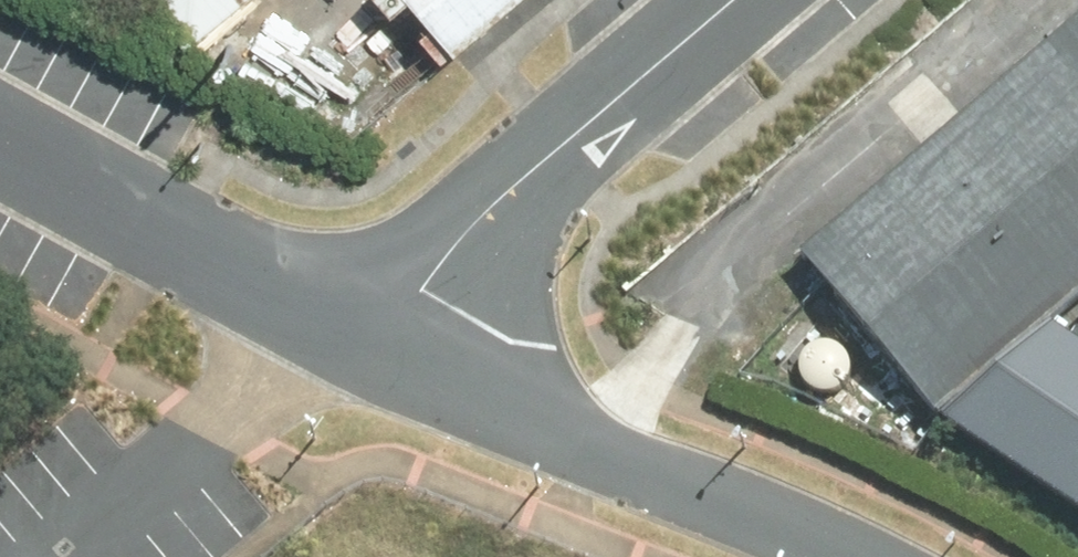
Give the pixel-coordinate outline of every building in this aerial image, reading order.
[(216,55),(279,0),(168,0),(216,55)] [(480,22),(507,0),(462,0),(480,22)] [(822,272),(956,426),(1077,320),(1077,51),(822,272)] [(1074,352),(1004,465),(1077,510),(1077,355),(1074,352)]
